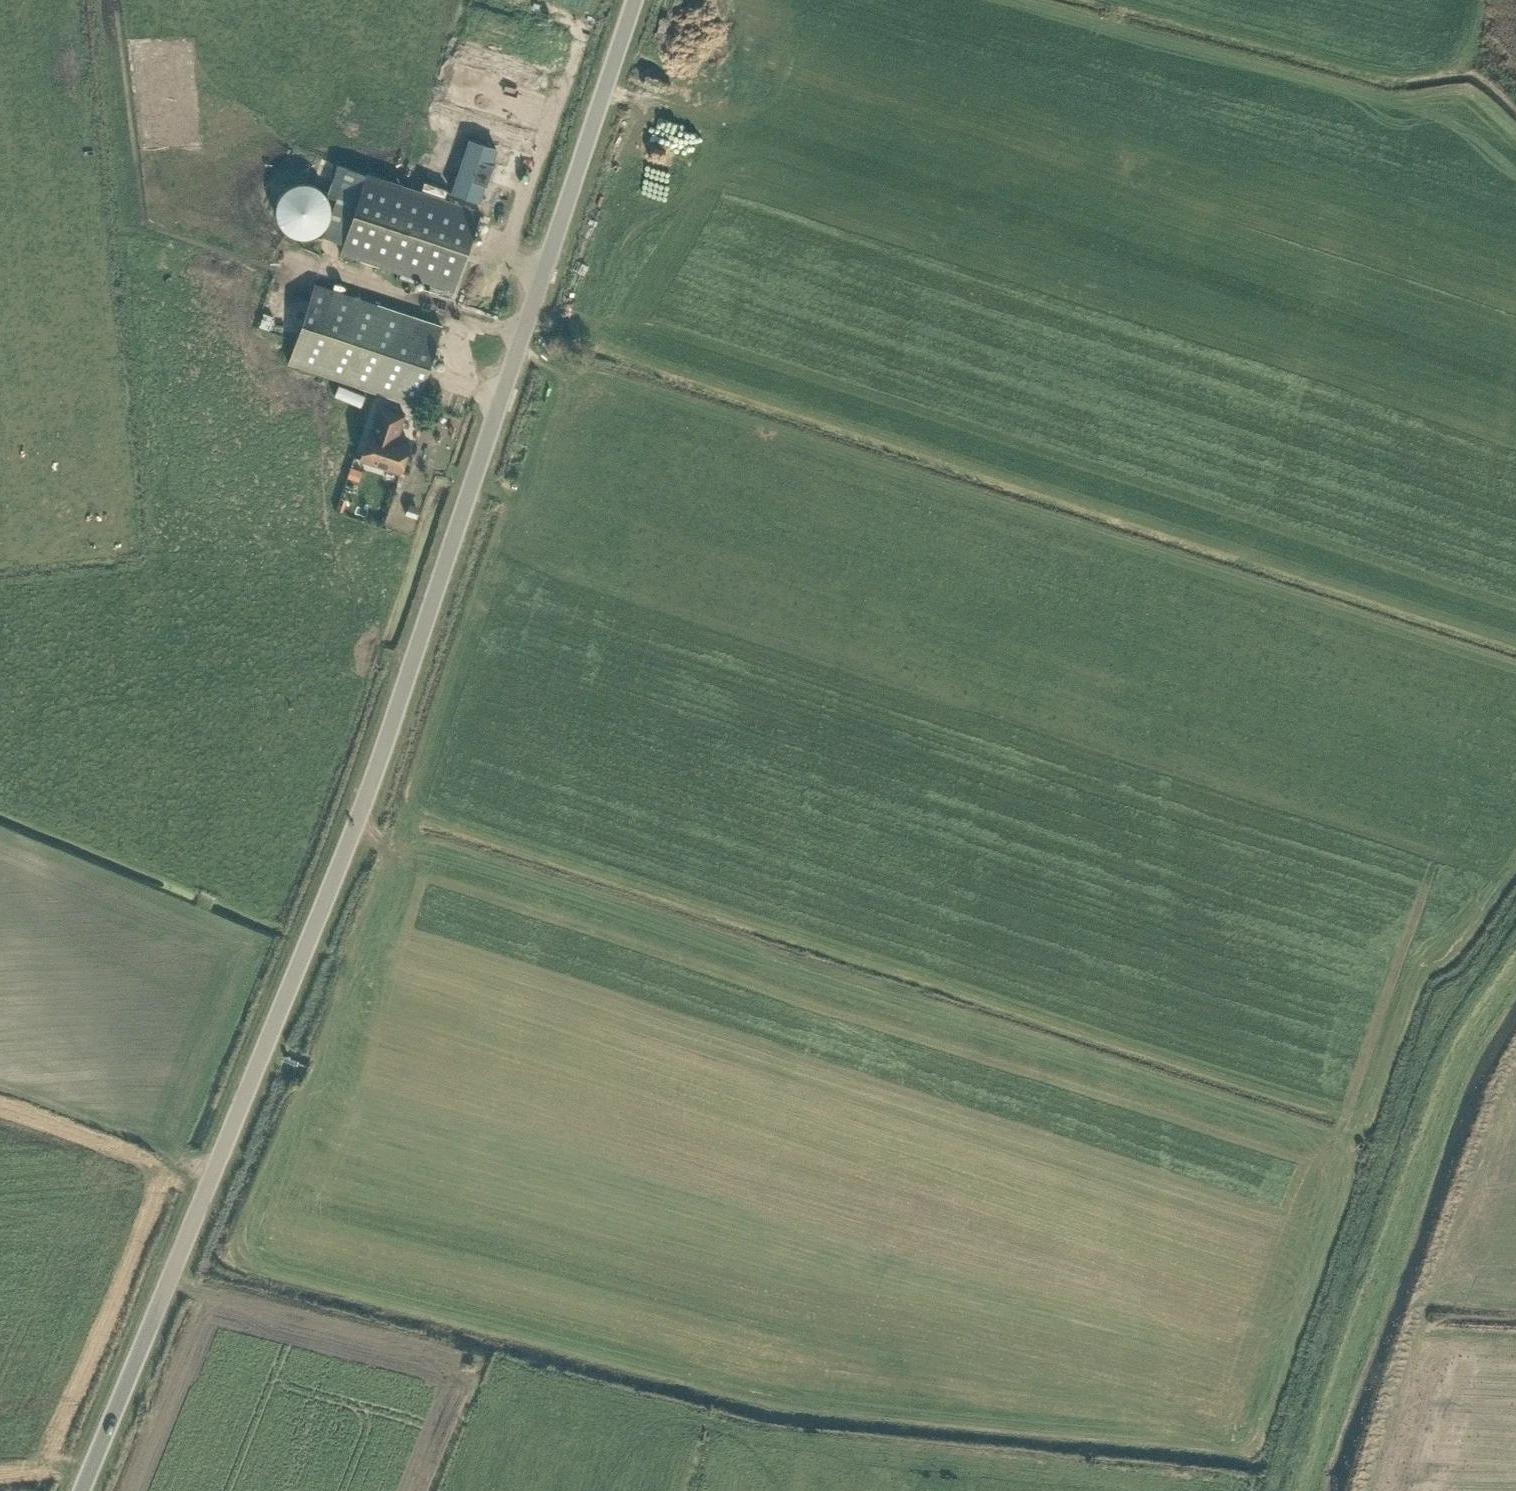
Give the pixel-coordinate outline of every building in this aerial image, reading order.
[(336,199),(323,236),(343,243),(354,213),(367,174),(337,164),(335,172),(327,196),(336,199)] [(343,243),(340,253),(454,291),(481,211),(367,173),(367,174),(354,213),(343,243)] [(314,284),(288,363),(416,405),(442,327),(314,284)] [(368,430),(359,459),(399,472),(408,443),(389,437),(391,430),(397,432),(403,413),(378,405),(369,430),(368,430)] [(351,467),(347,477),(357,480),(361,470),(351,467)]
